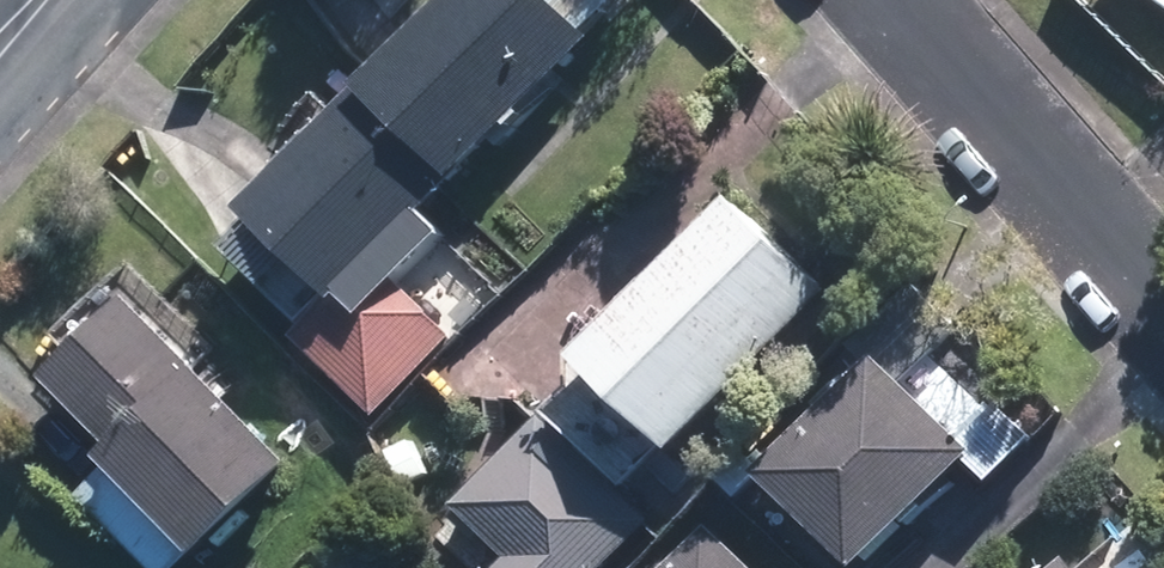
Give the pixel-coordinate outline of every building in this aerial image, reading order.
[(255,206),(344,292),(301,337),(381,414),(429,365),(458,334),(405,283),(455,231),(433,210),(603,36),(595,29),(565,0),(455,0),(255,206)] [(595,29),(623,0),(565,0),(595,29)] [(737,194),(585,355),(685,449),(837,288),(737,194)] [(299,464),(136,295),(54,375),(121,444),(112,454),(207,552),(299,464)] [(888,355),(773,471),(870,566),(985,450),(888,355)] [(654,520),(546,416),(458,505),(512,557),(501,567),(607,567),(654,520)] [(720,527),(681,567),(764,567),(720,527)] [(1066,567),(1088,567),(1078,557),(1066,567)]
